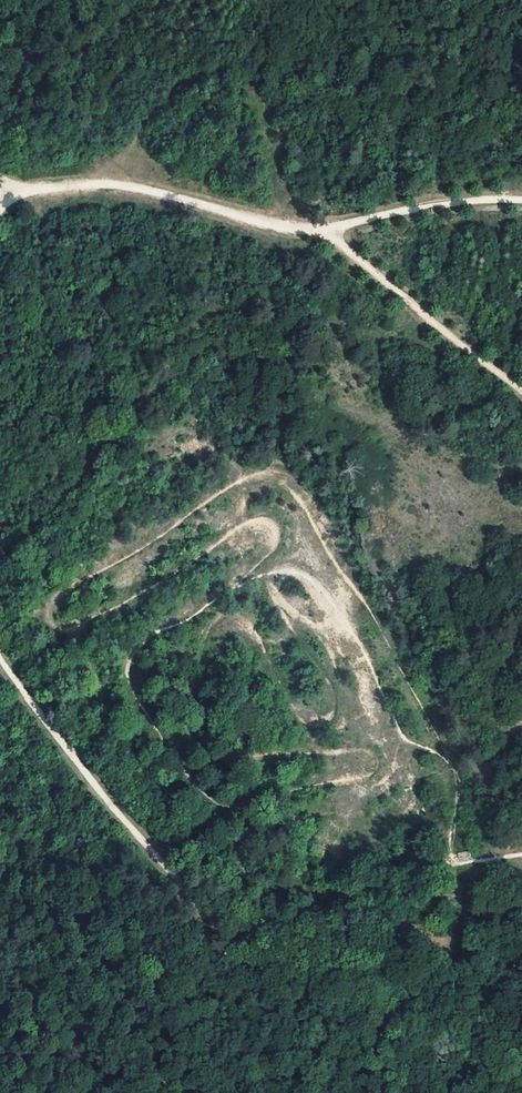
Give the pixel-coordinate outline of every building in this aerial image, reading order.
[(457,853),(459,862),(471,859),(470,851),(457,853)]
